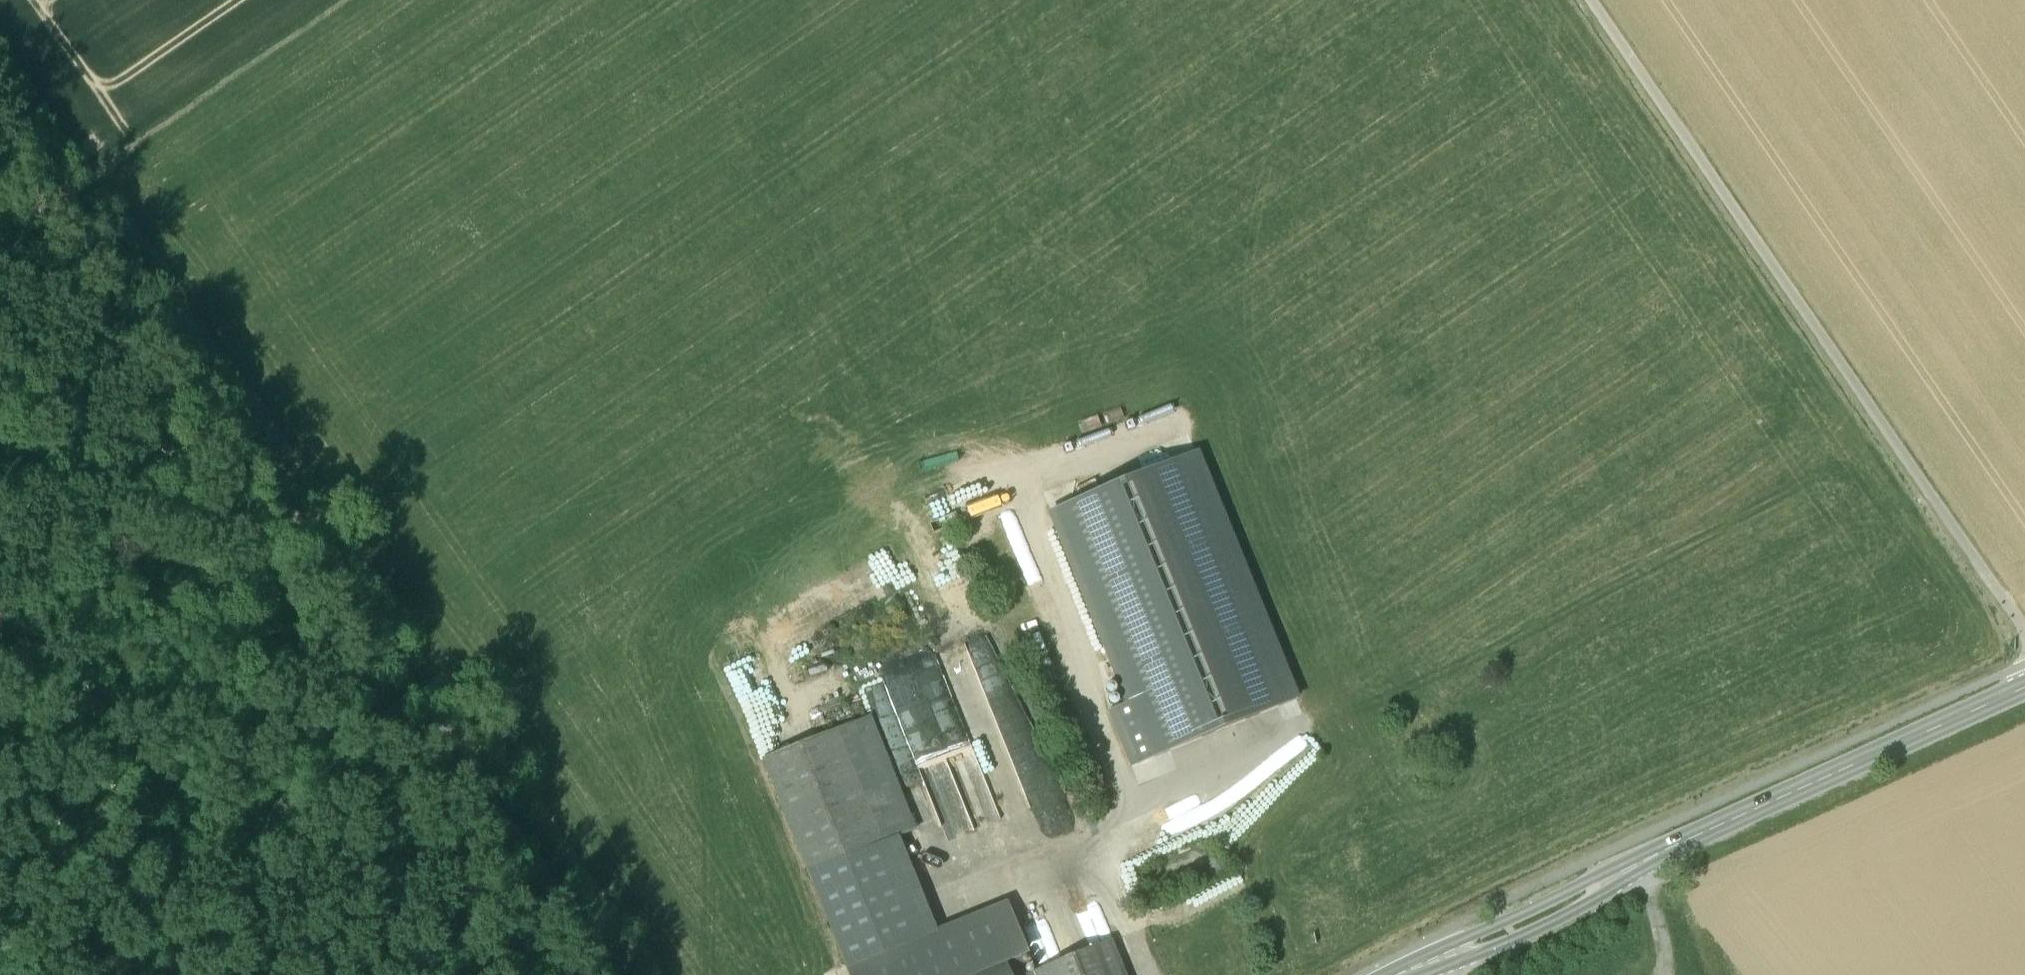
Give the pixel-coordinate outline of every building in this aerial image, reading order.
[(1296,700),(1196,453),(1051,512),(1129,703),(1109,711),(1131,767),(1296,700)] [(989,636),(969,644),(1001,724),(994,726),(990,714),(968,722),(977,745),(993,738),(990,730),(1001,726),(1028,793),(1044,787),(1038,770),(1041,769),(989,636)] [(966,656),(940,671),(951,690),(977,674),(966,656)] [(914,830),(869,719),(837,732),(882,843),(914,830)] [(882,843),(837,732),(763,762),(808,873),(881,843),(882,843)] [(881,843),(808,873),(837,946),(911,916),(881,843)] [(911,916),(837,946),(845,963),(918,934),(911,916)] [(1006,918),(991,924),(1005,959),(1020,953),(1006,918)] [(865,974),(976,974),(980,973),(1006,963),(1005,959),(991,924),(865,974)] [(1036,972),(1037,974),(1125,974),(1111,941),(1036,972)] [(980,973),(981,974),(1011,974),(1006,963),(980,973)]
